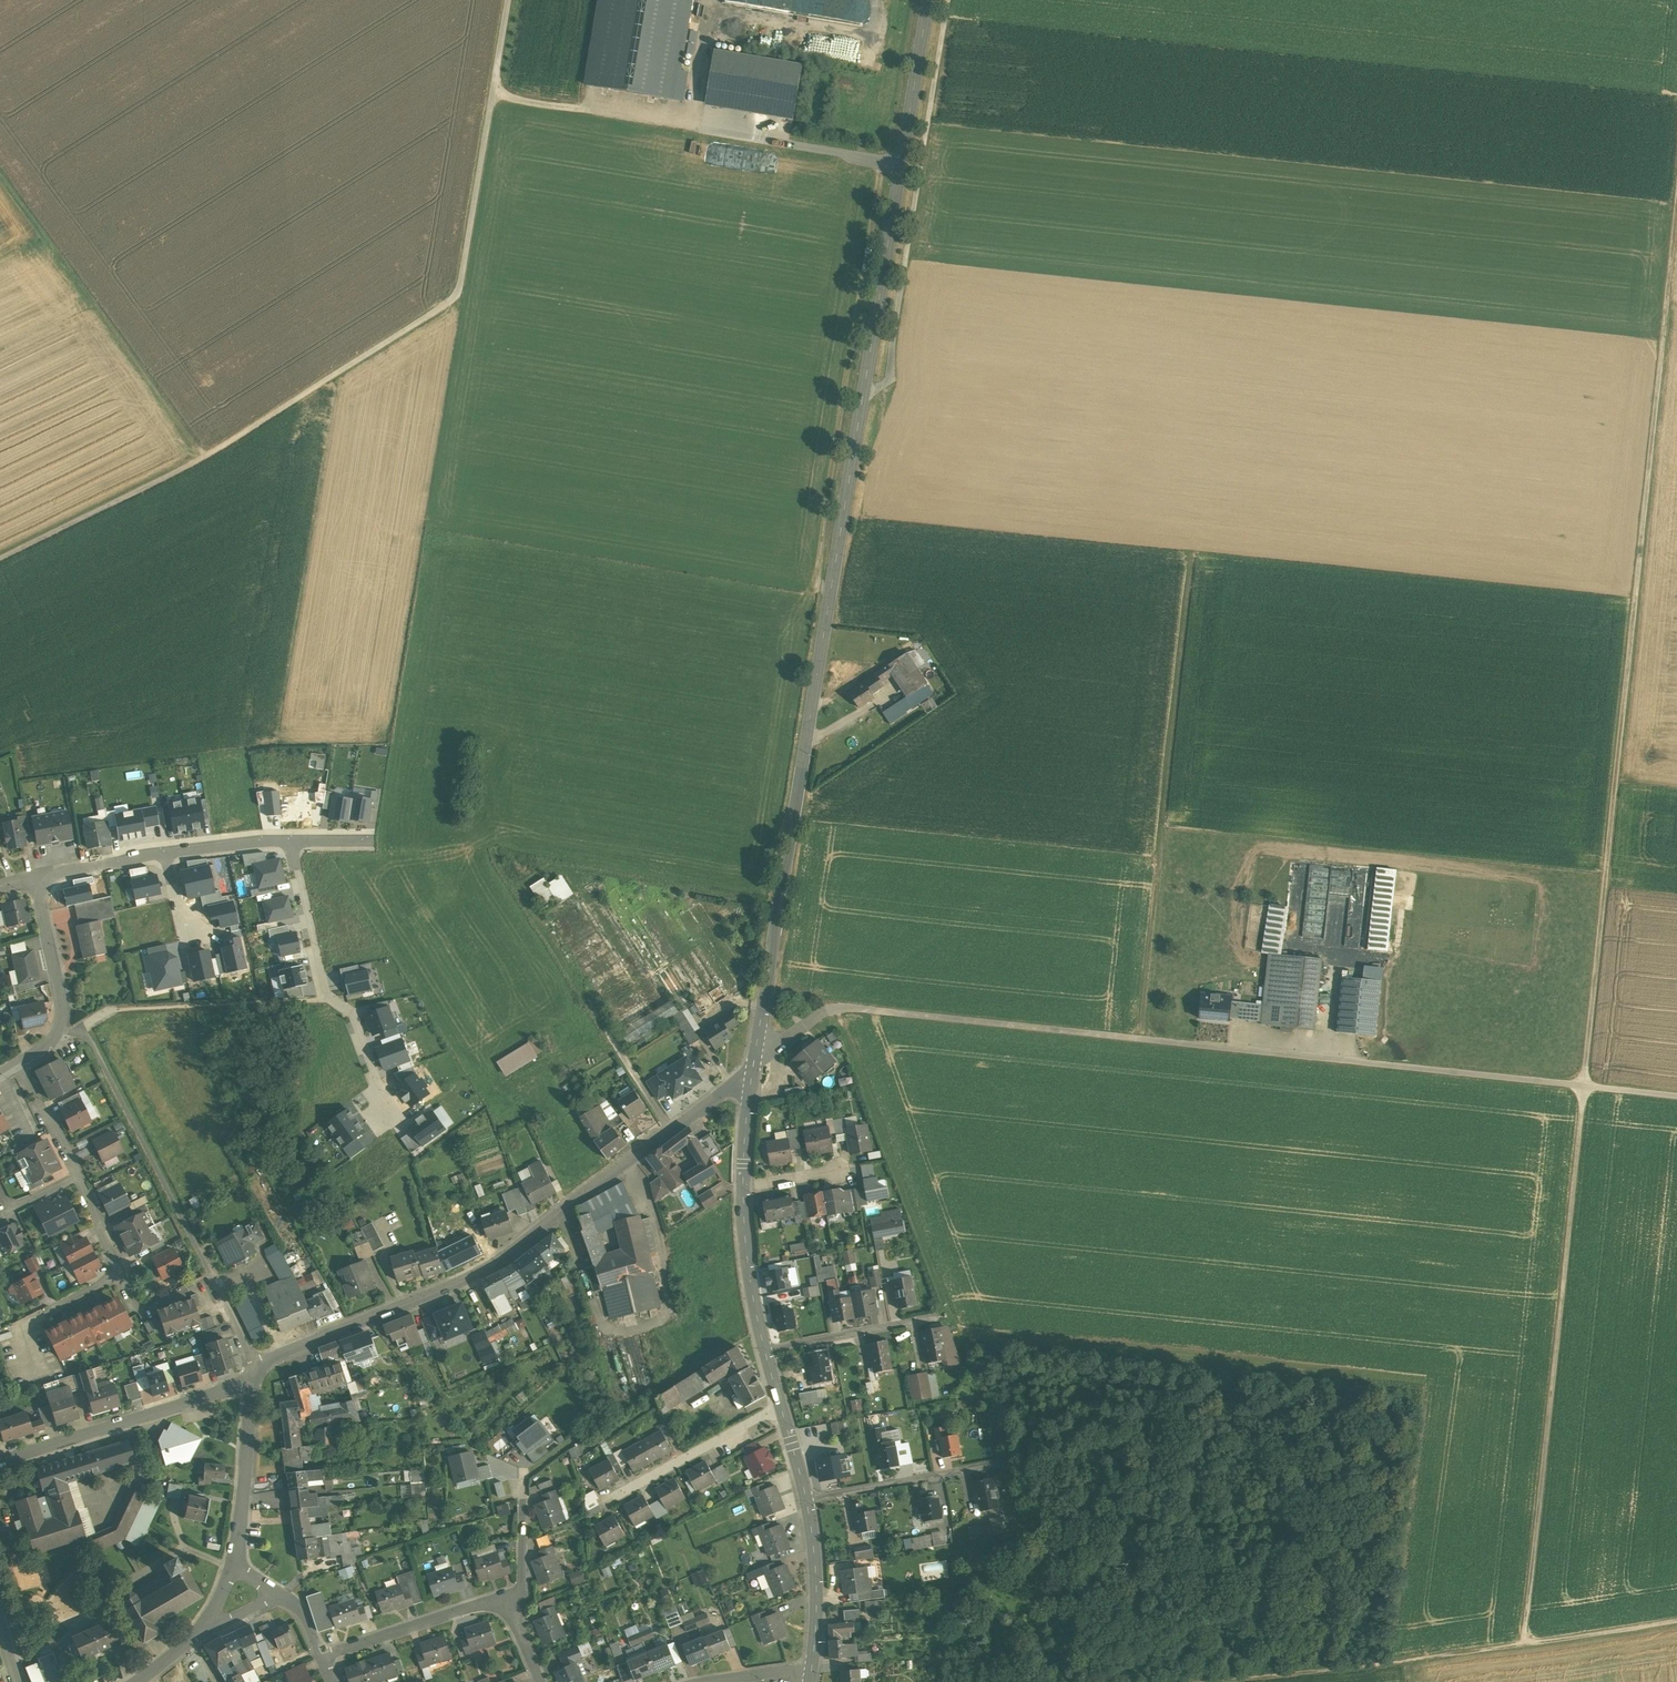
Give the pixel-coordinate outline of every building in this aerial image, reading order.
[(670,100),(675,70),(688,0),(601,0),(586,85),(588,86),(670,100)] [(778,28),(776,46),(798,48),(800,30),(778,28)] [(795,110),(803,65),(714,50),(706,95),(795,110)] [(852,60),(854,53),(842,50),(840,57),(852,60)] [(689,72),(675,70),(670,100),(684,102),(689,72)] [(927,684),(907,653),(889,665),(896,675),(909,696),(927,684)] [(889,665),(876,674),(883,684),(896,675),(889,665)] [(876,674),(861,684),(862,686),(850,694),(859,708),(874,699),(871,694),(884,686),(883,684),(876,674)] [(927,684),(909,696),(899,702),(906,712),(933,694),(927,684)] [(899,702),(882,713),(890,724),(907,713),(906,712),(899,702)] [(323,768),(323,754),(309,753),(309,767),(323,768)] [(298,797),(279,798),(280,817),(280,822),(312,821),(310,791),(298,792),(298,797)] [(322,809),(331,810),(333,797),(334,793),(325,791),(322,809)] [(371,800),(369,809),(376,810),(379,792),(371,791),(370,800),(371,800)] [(256,793),(258,806),(265,805),(263,793),(263,792),(256,793)] [(267,818),(280,817),(279,798),(278,792),(263,793),(265,805),(267,818)] [(349,819),(352,800),(351,800),(333,797),(331,810),(330,819),(348,822),(349,819)] [(352,800),(349,819),(367,822),(369,809),(371,800),(370,800),(352,797),(351,800),(352,800)] [(198,799),(183,802),(189,830),(204,827),(202,821),(199,801),(198,799)] [(205,800),(199,801),(202,821),(209,820),(205,800)] [(189,830),(183,802),(169,805),(169,807),(172,826),(174,833),(189,830)] [(155,807),(140,810),(144,828),(158,825),(155,807)] [(169,807),(162,808),(165,828),(172,826),(169,807)] [(140,810),(114,815),(117,828),(120,842),(145,837),(144,828),(140,810)] [(108,822),(109,830),(117,828),(114,815),(114,811),(106,812),(108,822)] [(65,812),(33,818),(39,845),(70,839),(65,812)] [(25,817),(18,818),(19,821),(22,835),(29,834),(25,817)] [(19,821),(4,824),(5,831),(7,832),(4,836),(6,843),(8,843),(9,849),(24,846),(22,835),(19,821)] [(108,822),(101,823),(104,842),(105,842),(111,840),(109,830),(108,822)] [(101,823),(84,826),(84,830),(82,831),(84,838),(86,837),(88,848),(105,845),(105,842),(104,842),(101,823)] [(242,855),(244,867),(252,865),(267,862),(265,853),(261,853),(242,855)] [(186,862),(188,870),(208,866),(206,859),(186,862)] [(267,862),(252,865),(257,889),(273,885),(284,883),(279,859),(267,862)] [(1301,936),(1323,939),(1326,914),(1339,906),(1331,905),(1334,881),(1337,886),(1339,871),(1313,868),(1318,875),(1312,874),(1313,865),(1309,864),(1307,880),(1314,881),(1315,880),(1329,882),(1328,890),(1325,890),(1327,893),(1326,907),(1316,906),(1316,912),(1310,911),(1310,916),(1303,920),(1301,936)] [(128,870),(131,881),(150,877),(147,866),(128,870)] [(188,870),(182,872),(188,898),(200,895),(213,892),(208,866),(188,870)] [(1344,946),(1387,950),(1394,868),(1373,866),(1368,927),(1357,926),(1357,930),(1345,929),(1344,946)] [(150,877),(131,881),(135,901),(148,898),(161,895),(156,875),(150,877)] [(73,882),(75,889),(89,886),(93,885),(92,877),(73,882)] [(557,900),(543,879),(531,886),(545,908),(557,900)] [(592,883),(545,913),(632,1050),(674,1023),(671,1017),(672,1016),(674,1015),(659,993),(664,989),(651,970),(648,972),(592,883)] [(250,890),(251,897),(275,892),(273,885),(257,889),(250,890)] [(67,907),(74,905),(89,902),(92,901),(89,886),(75,889),(64,892),(67,907)] [(691,1004),(616,888),(603,896),(651,970),(664,989),(659,993),(674,1015),(681,1011),(691,1004)] [(200,895),(202,902),(221,898),(220,890),(213,892),(200,895)] [(719,986),(660,896),(635,912),(694,1003),(694,1002),(719,986)] [(92,901),(89,902),(92,917),(114,912),(110,897),(92,901)] [(221,898),(202,902),(203,910),(208,909),(208,907),(227,903),(226,897),(221,898)] [(262,903),(267,924),(276,922),(292,918),(287,897),(262,903)] [(135,901),(136,907),(149,904),(148,898),(135,901)] [(24,900),(2,905),(7,927),(28,922),(24,900)] [(89,902),(74,905),(77,920),(92,917),(89,902)] [(208,907),(208,909),(210,919),(218,917),(221,927),(229,926),(237,924),(232,902),(227,903),(208,907)] [(748,977),(700,903),(678,917),(729,995),(748,983),(748,977)] [(92,917),(77,920),(78,926),(79,926),(97,921),(115,917),(114,912),(92,917)] [(97,921),(79,926),(84,948),(83,948),(85,958),(105,954),(97,921)] [(268,930),(277,928),(276,922),(267,924),(257,926),(258,932),(268,930)] [(237,924),(229,926),(231,932),(238,930),(237,924)] [(277,928),(268,930),(270,939),(276,938),(289,935),(287,926),(277,928)] [(289,935),(276,938),(280,957),(300,952),(296,934),(289,935)] [(226,973),(226,974),(247,969),(239,937),(224,941),(225,947),(220,948),(222,953),(226,973)] [(10,945),(12,955),(26,952),(23,941),(10,945)] [(149,958),(167,954),(165,945),(147,949),(149,958)] [(26,952),(12,955),(19,984),(33,981),(39,980),(32,951),(26,952)] [(188,955),(194,982),(214,977),(210,960),(208,951),(188,955)] [(220,975),(226,973),(222,953),(215,955),(216,958),(220,975)] [(148,958),(155,990),(187,983),(185,972),(178,973),(175,958),(167,954),(149,958),(148,958)] [(1322,960),(1269,954),(1263,1005),(1261,1022),(1261,1024),(1314,1030),(1322,960)] [(216,958),(210,960),(214,977),(220,976),(220,975),(216,958)] [(286,969),(278,971),(282,990),(301,986),(306,985),(304,980),(306,980),(304,971),(303,971),(301,966),(294,967),(292,961),(285,963),(286,969)] [(358,965),(339,969),(341,981),(346,980),(345,976),(360,972),(358,965)] [(360,972),(345,976),(346,980),(350,996),(372,991),(368,971),(360,972)] [(1381,981),(1342,977),(1336,1032),(1375,1037),(1381,981)] [(19,984),(13,985),(15,994),(34,988),(33,981),(19,984)] [(13,985),(6,987),(8,996),(15,994),(13,985)] [(301,986),(282,990),(284,998),(303,997),(301,986)] [(719,986),(694,1002),(701,1013),(726,997),(719,986)] [(1231,997),(1201,994),(1199,1018),(1229,1021),(1231,1002),(1231,997)] [(373,1004),(375,1012),(389,1008),(391,1007),(389,1001),(373,1004)] [(1263,1005),(1231,1002),(1229,1019),(1261,1022),(1263,1005)] [(42,1003),(26,1007),(21,1015),(22,1019),(24,1030),(25,1030),(41,1026),(46,1018),(42,1003)] [(795,1006),(788,1011),(791,1016),(798,1011),(795,1006)] [(374,1035),(396,1027),(389,1008),(375,1012),(365,1016),(368,1024),(370,1023),(374,1035)] [(674,1015),(672,1016),(684,1034),(692,1029),(681,1011),(674,1015)] [(732,1014),(712,1027),(713,1028),(706,1033),(716,1049),(723,1045),(722,1043),(732,1037),(728,1031),(738,1024),(732,1014)] [(22,1019),(13,1021),(17,1037),(26,1035),(25,1030),(24,1030),(22,1019)] [(699,1040),(692,1029),(684,1034),(691,1045),(699,1040)] [(528,1043),(536,1056),(544,1052),(536,1039),(528,1043)] [(397,1065),(410,1061),(402,1040),(377,1049),(385,1070),(397,1065)] [(817,1042),(793,1062),(810,1082),(834,1063),(817,1042)] [(528,1043),(497,1062),(507,1077),(537,1058),(536,1056),(528,1043)] [(689,1046),(684,1050),(687,1055),(693,1052),(689,1046)] [(697,1058),(690,1062),(697,1073),(704,1069),(697,1058)] [(60,1060),(36,1072),(37,1072),(43,1086),(67,1074),(60,1060)] [(397,1065),(400,1072),(412,1067),(410,1061),(397,1065)] [(690,1062),(673,1073),(670,1068),(659,1075),(669,1092),(674,1099),(701,1081),(697,1074),(697,1073),(690,1062)] [(394,1074),(401,1084),(415,1074),(417,1073),(413,1067),(412,1067),(400,1072),(394,1074)] [(67,1074),(43,1086),(50,1099),(74,1087),(67,1074)] [(412,1107),(429,1094),(425,1088),(427,1087),(422,1079),(420,1081),(415,1074),(401,1084),(397,1087),(402,1094),(401,1094),(406,1101),(407,1100),(412,1107)] [(669,1092),(659,1075),(647,1082),(658,1099),(669,1092)] [(802,1087),(786,1090),(787,1098),(803,1094),(802,1087)] [(65,1108),(61,1110),(71,1130),(90,1121),(84,1110),(92,1106),(84,1090),(79,1092),(83,1100),(80,1102),(80,1101),(65,1108)] [(634,1090),(618,1100),(625,1111),(631,1120),(632,1119),(647,1110),(634,1090)] [(599,1091),(593,1095),(596,1099),(597,1100),(603,1096),(599,1091)] [(79,1092),(61,1101),(65,1108),(80,1101),(80,1102),(83,1100),(79,1092)] [(596,1099),(587,1104),(591,1111),(599,1106),(606,1101),(603,1096),(597,1100),(596,1099)] [(617,1115),(606,1101),(599,1106),(611,1125),(600,1131),(602,1136),(607,1133),(614,1129),(617,1127),(611,1120),(617,1115)] [(587,1104),(576,1111),(580,1117),(591,1111),(587,1104)] [(92,1106),(84,1110),(90,1121),(97,1117),(92,1106)] [(599,1106),(591,1111),(580,1117),(595,1142),(602,1136),(600,1131),(611,1125),(599,1106)] [(336,1136),(357,1121),(349,1110),(328,1125),(336,1136)] [(632,1119),(631,1120),(625,1111),(619,1115),(624,1122),(628,1127),(634,1123),(632,1119)] [(412,1131),(423,1145),(445,1129),(433,1112),(425,1118),(423,1115),(416,1120),(418,1123),(410,1128),(412,1131)] [(617,1115),(611,1120),(617,1127),(624,1122),(619,1115),(618,1115),(617,1115)] [(856,1116),(845,1118),(847,1129),(858,1127),(856,1116)] [(833,1118),(826,1119),(828,1128),(829,1134),(836,1133),(833,1120),(833,1118)] [(845,1118),(833,1120),(836,1133),(836,1135),(847,1134),(846,1129),(847,1129),(845,1118)] [(357,1121),(336,1136),(344,1147),(357,1138),(365,1132),(357,1121)] [(847,1129),(846,1129),(847,1134),(851,1154),(871,1150),(866,1126),(858,1127),(847,1129)] [(697,1141),(698,1141),(690,1128),(685,1132),(684,1131),(691,1141),(687,1144),(700,1166),(702,1169),(711,1164),(709,1160),(697,1141)] [(828,1128),(805,1132),(809,1155),(832,1151),(829,1134),(828,1128)] [(614,1129),(607,1133),(602,1136),(595,1142),(608,1159),(626,1145),(614,1129)] [(797,1129),(787,1131),(788,1139),(791,1151),(800,1149),(797,1129)] [(412,1131),(401,1139),(412,1153),(423,1145),(412,1131)] [(684,1131),(662,1148),(670,1158),(687,1144),(691,1141),(684,1131)] [(113,1132),(93,1142),(102,1161),(122,1151),(113,1132)] [(698,1141),(697,1141),(709,1160),(722,1152),(711,1133),(698,1141)] [(357,1138),(344,1147),(348,1153),(361,1143),(357,1138)] [(788,1139),(767,1143),(771,1165),(792,1161),(791,1151),(788,1139)] [(26,1150),(14,1157),(21,1171),(52,1155),(45,1141),(26,1150)] [(365,1149),(361,1143),(348,1153),(352,1158),(365,1149)] [(23,1144),(11,1151),(14,1157),(26,1150),(23,1144)] [(662,1148),(647,1158),(653,1166),(651,1167),(656,1173),(657,1172),(658,1173),(672,1163),(673,1162),(670,1158),(662,1148)] [(880,1151),(868,1153),(869,1160),(881,1158),(880,1151)] [(52,1155),(21,1171),(28,1184),(41,1178),(59,1168),(52,1155)] [(700,1166),(685,1175),(692,1187),(693,1186),(701,1181),(702,1183),(709,1179),(708,1177),(715,1173),(717,1172),(709,1160),(711,1164),(702,1169),(700,1166)] [(541,1161),(530,1167),(536,1179),(524,1185),(529,1195),(528,1195),(533,1204),(556,1192),(541,1161)] [(672,1163),(658,1173),(661,1177),(661,1176),(669,1187),(682,1178),(672,1163)] [(669,1187),(661,1176),(661,1177),(651,1184),(655,1202),(671,1190),(669,1187)] [(877,1177),(863,1180),(867,1202),(889,1198),(887,1187),(880,1189),(877,1177)] [(41,1178),(28,1184),(31,1190),(44,1184),(41,1178)] [(624,1183),(577,1208),(578,1210),(577,1210),(583,1230),(582,1232),(592,1259),(605,1255),(598,1235),(617,1226),(616,1221),(639,1216),(624,1183)] [(119,1185),(99,1195),(109,1214),(128,1205),(129,1204),(119,1185)] [(528,1195),(529,1195),(524,1185),(518,1188),(527,1213),(535,1209),(533,1204),(528,1195)] [(520,1216),(527,1213),(518,1188),(503,1194),(509,1212),(517,1209),(520,1216)] [(710,1189),(698,1197),(706,1210),(718,1202),(710,1189)] [(840,1190),(823,1193),(827,1214),(827,1215),(847,1211),(844,1192),(840,1190)] [(858,1190),(850,1191),(854,1210),(854,1211),(862,1209),(858,1190)] [(850,1191),(844,1192),(847,1211),(854,1210),(850,1191)] [(823,1193),(806,1196),(810,1217),(827,1214),(823,1193)] [(145,1195),(129,1204),(128,1205),(131,1211),(144,1205),(148,1202),(145,1195)] [(791,1196),(777,1199),(781,1220),(795,1217),(793,1203),(791,1196)] [(777,1199),(763,1201),(765,1208),(767,1222),(781,1220),(777,1199)] [(46,1201),(36,1206),(39,1213),(49,1208),(46,1201)] [(49,1208),(39,1213),(47,1228),(52,1225),(56,1233),(66,1228),(65,1225),(74,1220),(69,1210),(67,1211),(62,1201),(49,1208)] [(800,1201),(793,1203),(795,1217),(803,1215),(800,1201)] [(144,1205),(131,1211),(134,1218),(147,1211),(144,1205)] [(765,1208),(759,1209),(761,1223),(767,1222),(765,1208)] [(900,1209),(882,1213),(883,1217),(870,1219),(872,1226),(880,1225),(882,1237),(905,1232),(900,1209)] [(134,1218),(116,1227),(123,1241),(154,1225),(147,1211),(134,1218)] [(506,1212),(483,1220),(488,1233),(489,1239),(512,1231),(506,1212)] [(639,1216),(616,1221),(617,1226),(624,1257),(627,1256),(630,1277),(651,1272),(652,1272),(648,1254),(640,1221),(639,1216)] [(650,1219),(640,1221),(648,1254),(658,1252),(650,1219)] [(483,1220),(468,1228),(472,1236),(473,1236),(474,1240),(488,1233),(483,1220)] [(255,1222),(243,1229),(244,1231),(248,1230),(249,1231),(250,1231),(256,1241),(263,1238),(255,1222)] [(384,1246),(372,1223),(361,1228),(368,1242),(373,1252),(384,1246)] [(0,1231),(0,1248),(4,1255),(23,1245),(19,1238),(22,1237),(18,1230),(16,1231),(13,1225),(0,1231)] [(154,1225),(123,1241),(130,1255),(148,1246),(161,1239),(154,1225)] [(880,1225),(872,1226),(874,1238),(882,1237),(880,1225)] [(439,1227),(432,1229),(435,1239),(441,1237),(439,1227)] [(243,1229),(220,1240),(232,1263),(240,1259),(241,1260),(244,1261),(247,1260),(248,1257),(247,1256),(255,1252),(251,1244),(256,1241),(250,1231),(249,1231),(248,1230),(244,1231),(243,1229)] [(553,1234),(534,1248),(547,1263),(564,1250),(555,1238),(553,1234)] [(74,1235),(59,1243),(63,1250),(78,1242),(74,1235)] [(453,1247),(444,1251),(442,1245),(444,1245),(441,1237),(435,1239),(441,1262),(446,1271),(480,1254),(477,1248),(478,1248),(474,1240),(473,1236),(472,1236),(453,1246),(453,1247)] [(78,1242),(63,1250),(70,1264),(92,1252),(85,1238),(78,1242)] [(161,1239),(148,1246),(151,1252),(164,1245),(161,1239)] [(368,1242),(355,1247),(360,1261),(375,1255),(373,1252),(368,1242)] [(792,1252),(808,1249),(806,1242),(791,1245),(792,1252)] [(414,1251),(391,1258),(398,1282),(423,1274),(424,1278),(444,1271),(441,1262),(437,1248),(415,1255),(414,1251)] [(547,1263),(534,1248),(526,1255),(539,1269),(543,1266),(547,1263)] [(173,1249),(153,1259),(162,1278),(182,1268),(173,1249)] [(855,1263),(852,1251),(844,1253),(846,1265),(855,1263)] [(92,1252),(70,1264),(77,1278),(92,1270),(99,1267),(92,1252)] [(283,1255),(270,1262),(282,1282),(295,1278),(283,1255)] [(526,1255),(515,1263),(523,1280),(529,1276),(539,1269),(526,1255)] [(605,1255),(592,1259),(594,1266),(595,1266),(607,1262),(605,1255)] [(34,1256),(25,1260),(31,1272),(40,1268),(34,1256)] [(607,1262),(595,1266),(601,1286),(603,1286),(630,1277),(627,1256),(624,1257),(607,1262)] [(365,1262),(352,1267),(343,1271),(348,1283),(345,1284),(350,1297),(373,1288),(369,1276),(370,1276),(365,1262)] [(515,1263),(499,1272),(508,1287),(516,1283),(520,1281),(523,1287),(525,1286),(526,1285),(523,1280),(515,1263)] [(551,1272),(547,1263),(543,1266),(544,1269),(546,1274),(551,1272)] [(783,1269),(782,1263),(768,1266),(770,1272),(783,1269)] [(601,1286),(595,1266),(587,1268),(595,1293),(602,1290),(601,1286)] [(834,1266),(818,1269),(821,1282),(836,1279),(834,1266)] [(783,1269),(770,1272),(765,1273),(769,1291),(791,1287),(787,1268),(783,1269)] [(92,1270),(77,1278),(80,1284),(95,1276),(92,1270)] [(879,1270),(868,1272),(871,1287),(882,1285),(879,1270)] [(319,1272),(312,1275),(317,1284),(323,1281),(319,1272)] [(499,1272),(482,1281),(491,1299),(499,1295),(498,1293),(504,1290),(508,1287),(499,1272)] [(651,1272),(630,1277),(603,1286),(611,1319),(660,1307),(651,1272)] [(33,1275),(12,1286),(10,1289),(12,1293),(16,1293),(21,1304),(42,1293),(33,1275)] [(312,1275),(298,1281),(302,1292),(317,1285),(317,1284),(312,1275)] [(529,1276),(523,1280),(526,1285),(530,1282),(532,1281),(529,1276)] [(295,1278),(263,1289),(279,1332),(313,1319),(307,1301),(306,1299),(302,1292),(298,1281),(297,1281),(295,1278)] [(900,1279),(890,1281),(892,1291),(891,1292),(894,1302),(897,1302),(899,1309),(917,1306),(913,1286),(910,1287),(909,1278),(900,1280),(900,1279)] [(566,1279),(558,1282),(562,1291),(570,1287),(566,1279)] [(535,1291),(530,1282),(526,1285),(525,1286),(529,1295),(535,1291)] [(516,1283),(508,1287),(514,1299),(515,1300),(518,1298),(518,1297),(515,1290),(519,1288),(516,1283)] [(819,1285),(804,1288),(806,1298),(820,1295),(819,1285)] [(508,1287),(504,1290),(506,1295),(509,1302),(514,1299),(508,1287)] [(339,1306),(329,1289),(323,1292),(333,1309),(339,1306)] [(873,1290),(851,1294),(852,1298),(855,1317),(855,1318),(877,1313),(873,1290)] [(852,1298),(840,1300),(839,1291),(829,1292),(831,1303),(835,1302),(838,1321),(855,1317),(852,1298)] [(333,1309),(323,1292),(318,1294),(326,1314),(319,1317),(320,1319),(336,1314),(333,1309)] [(196,1294),(190,1296),(191,1300),(194,1308),(200,1306),(196,1294)] [(315,1298),(307,1301),(313,1319),(319,1317),(326,1314),(318,1294),(314,1296),(315,1298)] [(245,1296),(232,1300),(249,1333),(262,1326),(245,1296)] [(530,1297),(519,1303),(523,1309),(533,1303),(530,1297)] [(514,1299),(509,1302),(506,1303),(509,1308),(517,1304),(515,1300),(514,1299)] [(67,1320),(62,1319),(60,1324),(61,1325),(48,1332),(47,1333),(60,1358),(94,1341),(95,1343),(129,1325),(117,1300),(115,1300),(102,1307),(102,1305),(97,1304),(95,1309),(96,1310),(82,1317),(82,1316),(80,1315),(67,1322),(67,1320)] [(191,1300),(178,1304),(177,1303),(171,1305),(171,1306),(158,1311),(166,1335),(199,1324),(198,1320),(194,1308),(191,1300)] [(500,1303),(498,1300),(497,1300),(496,1300),(492,1301),(499,1314),(506,1310),(502,1302),(500,1303)] [(792,1310),(781,1312),(779,1302),(770,1304),(772,1314),(775,1313),(779,1332),(796,1328),(792,1310)] [(471,1328),(461,1305),(437,1316),(445,1334),(447,1338),(471,1328)] [(412,1315),(384,1326),(387,1336),(391,1334),(393,1341),(396,1340),(399,1347),(409,1343),(411,1348),(423,1343),(418,1331),(412,1315)] [(211,1316),(204,1318),(208,1330),(215,1328),(211,1316)] [(445,1334),(437,1316),(423,1322),(424,1328),(430,1341),(445,1334)] [(161,1329),(155,1317),(149,1320),(155,1331),(161,1329)] [(523,1317),(515,1320),(518,1328),(526,1326),(523,1317)] [(204,1318),(198,1320),(199,1324),(202,1332),(204,1332),(208,1330),(204,1318)] [(513,1319),(504,1324),(509,1334),(518,1329),(513,1319)] [(149,1320),(143,1323),(149,1334),(155,1331),(149,1320)] [(504,1324),(485,1333),(491,1343),(509,1334),(504,1324)] [(262,1326),(249,1333),(253,1342),(266,1337),(262,1326)] [(208,1330),(204,1332),(208,1344),(222,1340),(218,1327),(208,1330)] [(424,1328),(418,1331),(423,1343),(430,1341),(424,1328)] [(941,1330),(920,1334),(922,1345),(925,1363),(947,1359),(941,1330)] [(0,1335),(0,1343),(13,1338),(11,1332),(0,1335)] [(363,1365),(369,1363),(379,1359),(378,1356),(372,1339),(370,1332),(349,1340),(352,1348),(355,1358),(352,1359),(355,1368),(363,1365)] [(485,1333),(474,1338),(479,1349),(491,1344),(485,1333)] [(381,1337),(372,1339),(378,1356),(392,1352),(381,1337)] [(474,1338),(471,1339),(482,1366),(498,1359),(491,1344),(479,1349),(474,1338)] [(208,1344),(206,1345),(215,1373),(229,1368),(229,1369),(235,1367),(233,1362),(232,1362),(225,1339),(222,1340),(208,1344)] [(349,1340),(339,1342),(345,1356),(346,1361),(352,1359),(355,1358),(352,1348),(349,1340)] [(887,1340),(865,1344),(867,1355),(870,1368),(873,1368),(874,1373),(892,1370),(887,1340)] [(337,1342),(319,1349),(323,1359),(340,1353),(337,1343),(337,1342)] [(748,1368),(736,1347),(702,1369),(711,1384),(727,1374),(745,1407),(766,1396),(759,1384),(760,1384),(757,1378),(756,1379),(749,1367),(748,1368)] [(826,1352),(806,1356),(808,1366),(807,1367),(810,1379),(813,1379),(815,1384),(832,1381),(826,1352)] [(340,1353),(323,1359),(326,1367),(341,1362),(342,1367),(345,1366),(344,1361),(343,1361),(342,1358),(340,1353)] [(202,1354),(193,1357),(195,1362),(196,1362),(200,1376),(208,1373),(202,1354)] [(162,1371),(169,1369),(167,1362),(152,1367),(153,1371),(146,1373),(147,1376),(154,1373),(154,1375),(162,1372),(162,1371)] [(195,1362),(176,1368),(182,1386),(201,1380),(200,1376),(196,1362),(195,1362)] [(326,1367),(308,1373),(314,1392),(314,1393),(347,1382),(347,1380),(342,1367),(341,1362),(326,1367)] [(369,1363),(363,1365),(366,1372),(371,1370),(369,1363)] [(90,1369),(95,1385),(105,1382),(100,1366),(90,1369)] [(143,1366),(132,1369),(137,1383),(139,1391),(150,1388),(146,1376),(143,1366)] [(90,1369),(80,1373),(84,1388),(85,1391),(96,1388),(95,1385),(90,1369)] [(162,1372),(166,1384),(174,1382),(169,1369),(162,1371),(162,1372)] [(702,1369),(674,1387),(682,1403),(711,1384),(702,1369)] [(162,1372),(154,1375),(154,1373),(147,1376),(146,1376),(150,1388),(152,1396),(168,1391),(166,1384),(162,1372)] [(84,1388),(80,1373),(73,1375),(77,1390),(84,1388)] [(308,1373),(290,1378),(290,1379),(297,1401),(300,1409),(302,1419),(310,1418),(311,1424),(317,1423),(316,1413),(311,1414),(307,1394),(314,1392),(308,1373)] [(926,1374),(909,1377),(914,1401),(931,1398),(926,1374)] [(73,1375),(66,1377),(71,1392),(77,1390),(73,1375)] [(66,1377),(56,1381),(59,1390),(46,1394),(50,1408),(55,1424),(55,1426),(79,1418),(71,1392),(66,1377)] [(56,1381),(43,1385),(46,1394),(59,1390),(56,1381)] [(877,1381),(866,1383),(868,1393),(879,1391),(877,1381)] [(105,1382),(95,1385),(96,1388),(85,1391),(92,1414),(120,1406),(113,1383),(107,1385),(106,1382),(105,1382)] [(139,1391),(137,1383),(125,1387),(130,1402),(142,1399),(139,1391)] [(674,1387),(655,1399),(663,1414),(682,1403),(674,1387)] [(818,1390),(799,1394),(802,1406),(820,1402),(819,1397),(818,1390)] [(852,1412),(863,1409),(861,1397),(850,1400),(852,1412)] [(297,1401),(280,1403),(283,1422),(295,1420),(302,1419),(300,1409),(297,1401)] [(342,1408),(316,1413),(317,1423),(338,1422),(360,1421),(353,1401),(341,1404),(342,1408)] [(50,1408),(39,1411),(41,1420),(42,1420),(44,1427),(55,1424),(50,1408)] [(0,1420),(0,1433),(3,1442),(44,1429),(44,1427),(42,1420),(41,1420),(30,1424),(26,1412),(0,1420)] [(879,1414),(868,1416),(873,1441),(882,1439),(881,1434),(881,1433),(880,1423),(879,1414)] [(516,1450),(521,1447),(526,1454),(551,1436),(536,1415),(514,1431),(518,1436),(510,1442),(516,1450)] [(295,1420),(283,1422),(287,1448),(282,1448),(283,1458),(298,1458),(299,1458),(301,1458),(299,1449),(295,1420)] [(843,1421),(831,1423),(833,1435),(845,1433),(843,1421)] [(338,1422),(317,1423),(318,1446),(318,1447),(331,1446),(339,1446),(338,1422)] [(201,1439),(171,1424),(163,1439),(158,1441),(166,1465),(178,1461),(183,1464),(189,1462),(201,1439)] [(668,1424),(660,1428),(661,1431),(662,1430),(668,1441),(676,1438),(668,1424)] [(957,1435),(946,1437),(944,1428),(935,1429),(937,1440),(938,1450),(942,1450),(943,1457),(961,1454),(957,1435)] [(661,1431),(642,1441),(653,1461),(672,1450),(668,1441),(662,1430),(661,1431)] [(898,1430),(892,1431),(895,1447),(902,1446),(898,1430)] [(892,1431),(881,1433),(881,1434),(882,1439),(884,1449),(895,1447),(892,1431)] [(551,1436),(526,1454),(534,1464),(550,1452),(545,1446),(554,1440),(551,1436)] [(895,1447),(884,1449),(882,1439),(873,1441),(875,1451),(874,1451),(876,1462),(880,1461),(881,1469),(899,1466),(895,1447)] [(75,1511),(66,1483),(76,1480),(135,1462),(128,1440),(36,1469),(42,1490),(45,1490),(54,1518),(75,1511)] [(642,1441),(622,1452),(628,1462),(633,1471),(653,1461),(642,1441)] [(755,1442),(742,1449),(747,1457),(759,1450),(755,1442)] [(305,1449),(299,1449),(301,1458),(319,1457),(318,1447),(318,1446),(309,1446),(309,1450),(307,1450),(305,1449)] [(331,1446),(318,1447),(319,1457),(331,1457),(331,1446)] [(339,1446),(331,1446),(331,1457),(339,1457),(339,1446)] [(747,1457),(745,1458),(755,1478),(775,1467),(764,1448),(759,1450),(747,1457)] [(621,1449),(613,1454),(620,1467),(628,1462),(622,1452),(621,1449)] [(473,1453),(451,1458),(457,1482),(478,1477),(478,1475),(476,1469),(473,1453)] [(620,1467),(613,1454),(607,1457),(608,1460),(609,1459),(615,1470),(620,1467)] [(846,1456),(815,1462),(818,1481),(849,1475),(846,1456)] [(298,1458),(283,1458),(285,1473),(288,1473),(300,1472),(298,1458)] [(608,1460),(590,1470),(601,1490),(620,1479),(615,1470),(609,1459),(608,1460)] [(706,1461),(686,1472),(697,1491),(716,1481),(711,1471),(706,1461)] [(224,1466),(205,1464),(204,1477),(204,1478),(211,1478),(224,1479),(224,1466)] [(476,1469),(478,1475),(491,1472),(489,1465),(476,1469)] [(723,1465),(717,1468),(724,1481),(730,1478),(723,1465)] [(724,1481),(717,1468),(711,1471),(716,1481),(718,1485),(724,1481)] [(323,1470),(306,1471),(308,1481),(325,1480),(324,1477),(323,1470)] [(300,1472),(288,1473),(290,1489),(302,1487),(308,1486),(308,1481),(306,1471),(300,1472)] [(424,1471),(412,1471),(412,1482),(424,1482),(424,1471)] [(492,1478),(491,1472),(478,1475),(478,1477),(479,1481),(492,1478)] [(332,1476),(324,1477),(325,1480),(325,1485),(332,1484),(332,1476)] [(204,1477),(199,1477),(198,1485),(211,1486),(211,1478),(204,1478),(204,1477)] [(530,1493),(553,1484),(550,1478),(528,1487),(530,1493)] [(675,1478),(655,1489),(661,1499),(666,1508),(686,1498),(675,1478)] [(85,1508),(76,1480),(66,1483),(75,1511),(78,1511),(85,1508)] [(982,1481),(972,1483),(976,1503),(979,1503),(981,1510),(998,1507),(994,1489),(983,1491),(982,1481)] [(502,1482),(495,1484),(499,1497),(506,1495),(502,1482)] [(180,1484),(173,1483),(171,1496),(177,1498),(179,1490),(180,1484)] [(426,1495),(424,1484),(413,1486),(414,1497),(426,1495)] [(763,1484),(751,1488),(754,1495),(765,1490),(763,1484)] [(765,1490),(754,1495),(754,1496),(755,1495),(763,1516),(785,1508),(784,1507),(784,1508),(776,1487),(776,1486),(765,1490)] [(302,1487),(290,1489),(293,1510),(318,1507),(317,1498),(317,1496),(308,1496),(308,1494),(303,1495),(303,1493),(302,1487)] [(96,1535),(90,1538),(96,1552),(125,1540),(146,1495),(131,1488),(113,1527),(96,1535)] [(594,1490),(585,1495),(586,1506),(597,1500),(599,1498),(594,1490)] [(555,1491),(543,1496),(545,1502),(557,1497),(555,1491)] [(925,1491),(916,1493),(918,1503),(917,1503),(919,1514),(923,1513),(924,1521),(941,1518),(938,1499),(927,1501),(925,1491)] [(163,1496),(154,1492),(152,1498),(160,1502),(163,1496)] [(203,1495),(197,1494),(196,1493),(196,1494),(195,1497),(189,1496),(188,1495),(187,1495),(188,1496),(187,1500),(183,1499),(181,1512),(181,1513),(184,1514),(184,1517),(182,1518),(184,1519),(185,1518),(204,1522),(205,1523),(205,1522),(209,1501),(210,1500),(210,1499),(209,1500),(202,1499),(203,1495),(204,1495),(203,1494),(203,1495)] [(54,1518),(44,1521),(35,1495),(15,1502),(21,1521),(22,1520),(33,1554),(86,1538),(78,1511),(75,1511),(54,1518)] [(146,1495),(125,1540),(139,1546),(160,1502),(152,1498),(146,1495)] [(644,1495),(625,1506),(636,1526),(655,1515),(650,1505),(644,1495)] [(335,1496),(325,1497),(326,1500),(326,1506),(331,1506),(336,1505),(335,1496)] [(322,1497),(317,1498),(318,1507),(326,1506),(326,1500),(322,1500),(322,1497)] [(545,1502),(535,1506),(535,1507),(535,1506),(543,1528),(564,1520),(561,1511),(559,1512),(554,1499),(558,1498),(557,1497),(545,1502)] [(666,1508),(661,1499),(655,1502),(662,1516),(668,1512),(666,1508)] [(597,1500),(586,1506),(586,1513),(600,1505),(597,1500)] [(662,1516),(655,1502),(650,1505),(655,1515),(657,1519),(662,1516)] [(508,1503),(496,1505),(498,1515),(510,1513),(508,1503)] [(874,1511),(863,1513),(861,1503),(851,1505),(853,1515),(855,1527),(859,1527),(860,1533),(877,1530),(874,1511)] [(600,1505),(586,1513),(586,1519),(603,1510),(600,1505)] [(293,1510),(294,1520),(310,1517),(310,1518),(329,1515),(328,1512),(327,1506),(326,1506),(318,1507),(293,1510)] [(85,1508),(78,1511),(86,1538),(96,1535),(87,1508),(85,1508)] [(614,1516),(595,1526),(606,1547),(625,1536),(614,1516)] [(310,1517),(294,1520),(294,1525),(294,1526),(297,1540),(313,1538),(312,1529),(310,1518),(310,1517)] [(769,1523),(757,1528),(759,1534),(771,1529),(769,1523)] [(991,1523),(981,1525),(984,1537),(994,1535),(992,1528),(991,1523)] [(330,1525),(317,1527),(317,1528),(318,1537),(328,1535),(332,1535),(331,1530),(330,1525)] [(771,1529),(759,1534),(759,1535),(763,1534),(767,1546),(765,1546),(769,1556),(790,1548),(790,1547),(789,1547),(781,1526),(782,1526),(781,1525),(771,1529)] [(981,1525),(968,1528),(971,1540),(984,1537),(981,1525)] [(332,1535),(328,1535),(331,1556),(343,1554),(345,1554),(341,1533),(340,1533),(332,1535)] [(347,1542),(345,1533),(341,1533),(345,1554),(343,1554),(345,1566),(355,1562),(354,1552),(351,1552),(349,1542),(347,1542)] [(548,1533),(536,1537),(540,1548),(551,1544),(548,1533)] [(932,1534),(924,1536),(926,1548),(934,1546),(932,1534)] [(323,1537),(326,1556),(331,1556),(328,1535),(323,1537)] [(924,1536),(917,1537),(919,1549),(926,1548),(924,1536)] [(313,1538),(297,1540),(300,1561),(319,1558),(316,1537),(313,1538)] [(870,1546),(861,1547),(863,1559),(872,1558),(870,1546)] [(361,1547),(354,1548),(355,1557),(362,1556),(361,1547)] [(552,1547),(540,1552),(542,1558),(555,1553),(552,1547)] [(861,1547),(855,1548),(855,1550),(857,1560),(863,1559),(861,1547)] [(497,1553),(474,1561),(481,1581),(482,1580),(494,1576),(495,1577),(504,1574),(500,1562),(497,1553)] [(542,1558),(532,1562),(532,1563),(533,1563),(541,1583),(540,1584),(541,1584),(562,1576),(559,1567),(556,1567),(552,1556),(555,1554),(555,1553),(542,1558)] [(168,1574),(133,1594),(130,1593),(129,1591),(128,1591),(128,1592),(122,1596),(121,1595),(120,1596),(122,1597),(121,1603),(120,1603),(120,1604),(122,1604),(125,1610),(123,1611),(124,1612),(125,1611),(129,1618),(128,1619),(128,1620),(129,1619),(133,1626),(132,1626),(132,1627),(134,1627),(138,1633),(136,1634),(137,1635),(138,1635),(143,1643),(159,1634),(154,1625),(202,1597),(185,1568),(181,1570),(175,1558),(162,1566),(168,1574)] [(506,1560),(500,1562),(504,1574),(510,1572),(506,1560)] [(773,1563),(747,1573),(750,1580),(764,1575),(764,1574),(775,1569),(773,1563)] [(775,1569),(764,1574),(764,1575),(765,1574),(774,1595),(795,1587),(794,1587),(786,1566),(786,1565),(775,1569)] [(339,1572),(342,1580),(354,1576),(351,1567),(339,1572)] [(866,1567),(841,1570),(844,1595),(850,1594),(857,1593),(870,1591),(866,1567)] [(451,1568),(428,1576),(435,1596),(436,1596),(436,1595),(449,1591),(449,1592),(458,1589),(454,1577),(451,1568)] [(568,1573),(572,1584),(585,1579),(581,1569),(568,1573)] [(696,1586),(707,1581),(702,1569),(691,1574),(696,1586)] [(461,1575),(454,1577),(458,1589),(465,1587),(461,1575)] [(422,1601),(416,1580),(408,1582),(415,1603),(422,1601)] [(399,1585),(377,1593),(383,1613),(384,1613),(384,1612),(397,1608),(397,1609),(406,1606),(402,1594),(399,1585)] [(870,1591),(857,1593),(858,1601),(885,1597),(884,1589),(872,1591),(872,1590),(870,1591)] [(409,1592),(402,1594),(406,1606),(413,1604),(409,1592)] [(327,1613),(321,1593),(307,1597),(319,1632),(337,1626),(332,1611),(327,1613)] [(857,1593),(850,1594),(851,1602),(858,1601),(857,1593)] [(354,1600),(331,1607),(332,1611),(337,1626),(337,1628),(338,1628),(338,1627),(351,1623),(352,1624),(361,1621),(357,1609),(354,1600)] [(878,1601),(865,1602),(866,1612),(879,1612),(878,1601)] [(363,1607),(357,1609),(361,1621),(367,1619),(363,1607)] [(554,1607),(542,1612),(544,1618),(557,1613),(554,1607)] [(859,1609),(844,1611),(844,1618),(856,1617),(857,1623),(861,1622),(859,1609)] [(669,1627),(682,1623),(677,1610),(664,1615),(669,1627)] [(765,1611),(753,1616),(755,1622),(767,1617),(765,1611)] [(544,1618),(535,1622),(535,1623),(544,1644),(543,1644),(565,1636),(561,1627),(559,1628),(554,1615),(557,1614),(557,1613),(544,1618)] [(706,1614),(696,1618),(695,1618),(699,1627),(699,1626),(709,1622),(710,1622),(707,1613),(706,1614)] [(767,1617),(755,1622),(756,1623),(759,1622),(763,1634),(761,1635),(765,1644),(787,1635),(786,1635),(778,1614),(778,1613),(767,1617)] [(109,1618),(98,1622),(100,1625),(102,1629),(112,1624),(109,1618)] [(695,1619),(684,1623),(684,1622),(683,1623),(687,1631),(698,1626),(698,1627),(699,1627),(695,1618),(694,1618),(695,1619)] [(488,1622),(466,1629),(466,1628),(465,1629),(469,1639),(473,1652),(474,1651),(473,1648),(485,1644),(486,1646),(495,1643),(488,1621),(488,1622)] [(845,1623),(829,1625),(830,1641),(838,1640),(838,1638),(851,1637),(851,1632),(854,1632),(854,1623),(854,1622),(845,1623)] [(83,1633),(71,1638),(81,1659),(110,1647),(108,1643),(102,1629),(100,1625),(94,1628),(92,1623),(81,1628),(83,1633)] [(112,1624),(102,1629),(108,1643),(118,1638),(112,1624)] [(271,1632),(267,1624),(259,1627),(261,1633),(262,1633),(264,1640),(268,1650),(274,1647),(270,1638),(273,1637),(271,1632)] [(289,1624),(271,1632),(273,1637),(279,1649),(288,1645),(286,1642),(295,1638),(289,1624)] [(623,1628),(626,1635),(638,1631),(636,1624),(623,1628)] [(254,1636),(250,1625),(235,1632),(241,1645),(242,1647),(246,1646),(257,1641),(254,1636)] [(651,1628),(650,1628),(650,1629),(640,1633),(639,1633),(643,1642),(643,1641),(653,1636),(654,1637),(651,1628)] [(729,1628),(723,1630),(731,1649),(737,1647),(729,1628)] [(723,1631),(704,1638),(703,1638),(711,1658),(711,1657),(730,1649),(730,1650),(731,1650),(731,1649),(723,1630),(723,1631)] [(241,1645),(235,1632),(221,1638),(228,1651),(234,1648),(241,1645)] [(261,1633),(254,1636),(257,1641),(258,1643),(264,1640),(262,1633),(261,1633)] [(639,1634),(629,1638),(629,1637),(628,1638),(632,1646),(632,1645),(642,1641),(643,1642),(639,1633),(639,1634)] [(444,1636),(422,1643),(421,1643),(424,1653),(428,1666),(429,1666),(428,1663),(441,1658),(442,1660),(451,1658),(444,1636),(443,1636),(444,1636)] [(220,1637),(204,1647),(214,1661),(217,1667),(224,1663),(232,1659),(228,1651),(221,1638),(220,1638),(220,1637)] [(703,1639),(684,1646),(691,1665),(692,1665),(710,1657),(710,1658),(711,1658),(703,1638),(703,1639)] [(469,1639),(462,1641),(467,1654),(473,1652),(469,1639)] [(264,1640),(258,1643),(263,1656),(257,1658),(249,1661),(254,1670),(255,1673),(264,1669),(274,1664),(268,1650),(264,1640)] [(838,1640),(830,1641),(831,1658),(849,1657),(848,1644),(841,1645),(841,1640),(838,1640)] [(578,1644),(582,1656),(592,1653),(589,1641),(578,1644)] [(577,1645),(559,1653),(562,1662),(575,1657),(577,1663),(580,1661),(580,1660),(583,1659),(577,1645)] [(667,1645),(648,1653),(656,1672),(675,1664),(676,1664),(668,1645),(667,1645)] [(246,1646),(242,1647),(248,1658),(249,1661),(257,1658),(253,1647),(248,1649),(246,1646)] [(234,1648),(228,1651),(232,1659),(239,1656),(234,1648)] [(37,1664),(44,1681),(65,1681),(53,1653),(37,1659),(39,1663),(37,1664)] [(368,1661),(368,1660),(366,1660),(367,1661),(373,1680),(374,1681),(375,1681),(396,1675),(392,1662),(389,1653),(389,1654),(368,1661)] [(424,1653),(418,1656),(422,1668),(428,1666),(424,1653)] [(648,1654),(629,1661),(628,1661),(636,1681),(637,1680),(636,1680),(655,1672),(655,1673),(656,1672),(648,1653),(647,1653),(648,1654)] [(871,1653),(858,1654),(858,1662),(872,1661),(871,1653)] [(575,1657),(562,1662),(565,1668),(577,1663),(575,1657)] [(248,1658),(235,1664),(241,1676),(247,1673),(254,1670),(249,1661),(248,1658)] [(400,1659),(392,1662),(396,1675),(404,1672),(400,1659)] [(347,1669),(351,1681),(368,1681),(369,1681),(373,1680),(367,1661),(357,1664),(357,1666),(347,1669)] [(25,1668),(31,1681),(44,1681),(37,1664),(36,1663),(25,1668)] [(224,1663),(217,1667),(223,1676),(228,1671),(224,1663)] [(575,1665),(578,1664),(577,1663),(565,1668),(555,1672),(555,1673),(559,1681),(583,1681),(581,1677),(579,1677),(575,1665)] [(304,1664),(289,1670),(294,1681),(308,1675),(304,1664)] [(255,1673),(259,1681),(260,1681),(262,1681),(269,1678),(264,1669),(255,1673)] [(840,1671),(841,1681),(860,1681),(859,1669),(840,1671)] [(247,1673),(251,1681),(257,1681),(259,1681),(255,1673),(254,1670),(247,1673)] [(228,1671),(223,1676),(225,1681),(232,1677),(228,1671)] [(225,1681),(226,1681),(243,1681),(238,1674),(232,1677),(225,1681)]
